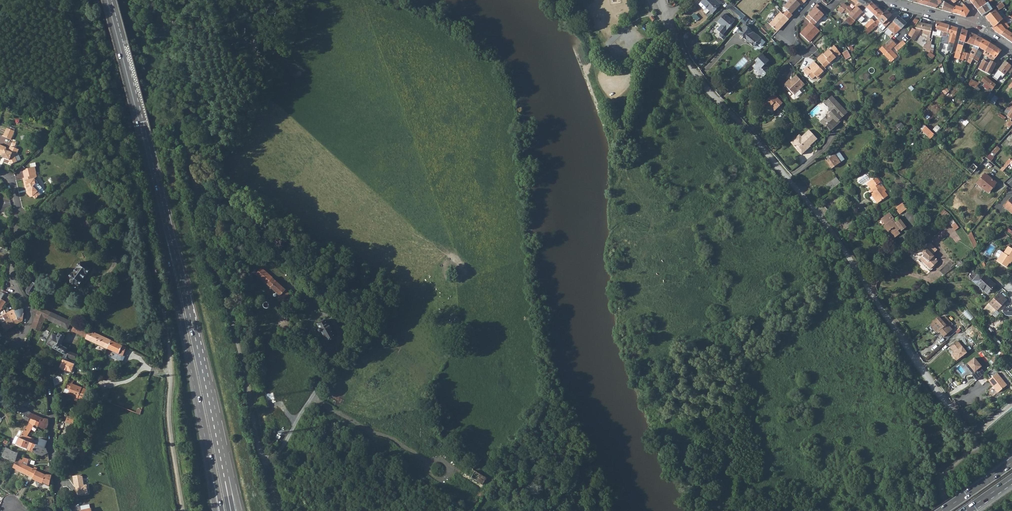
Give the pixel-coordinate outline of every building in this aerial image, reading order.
[(714,0),(704,0),(701,3),(713,14),(720,6),(714,0)] [(789,21),(791,19),(793,16),(792,15),(798,9),(799,10),(802,7),(795,0),(787,0),(789,2),(784,8),(788,11),(784,16),(789,21)] [(866,0),(851,0),(856,4),(854,6),(856,7),(862,11),(871,2),(868,1),(866,0)] [(925,5),(936,8),(943,3),(944,2),(943,0),(936,0),(935,0),(934,0),(932,0),(930,1),(926,4),(925,5)] [(978,10),(987,4),(985,2),(984,0),(979,0),(970,0),(978,10)] [(862,11),(858,15),(861,17),(868,10),(877,19),(883,14),(871,2),(862,11)] [(817,8),(807,18),(812,22),(815,25),(824,14),(826,11),(818,3),(815,7),(817,8)] [(848,9),(842,3),(837,9),(841,13),(843,11),(844,11),(845,12),(848,9)] [(843,3),(842,3),(848,9),(845,12),(848,12),(849,14),(848,15),(849,16),(853,20),(858,15),(862,11),(856,7),(852,11),(851,9),(848,6),(847,6),(843,3)] [(943,3),(936,8),(951,13),(955,7),(951,5),(943,3)] [(955,7),(951,13),(960,15),(964,5),(962,3),(961,4),(960,7),(956,6),(955,7)] [(987,4),(978,10),(981,14),(983,16),(992,9),(988,3),(987,4)] [(964,5),(960,15),(966,17),(969,11),(964,5)] [(736,9),(733,12),(742,19),(744,17),(736,9)] [(990,13),(986,17),(996,27),(1005,19),(995,10),(991,14),(990,13)] [(866,29),(864,31),(866,33),(879,22),(884,27),(893,17),(886,11),(883,14),(877,19),(874,22),(866,29)] [(784,16),(781,13),(770,25),(777,31),(782,26),(784,27),(789,21),(784,16)] [(996,27),(994,29),(995,31),(996,32),(1002,36),(1009,29),(1011,26),(1011,21),(1011,20),(1008,23),(1010,25),(1007,28),(1004,24),(1008,20),(1007,18),(1011,15),(1010,13),(1005,19),(996,27)] [(734,21),(725,14),(718,22),(721,25),(716,30),(720,33),(719,33),(720,37),(724,40),(726,38),(722,35),(734,21)] [(849,16),(840,25),(840,26),(844,30),(853,20),(849,16)] [(902,29),(906,24),(898,16),(892,21),(890,24),(886,27),(893,33),(900,27),(902,29)] [(911,37),(911,38),(914,40),(920,31),(920,28),(931,32),(932,25),(931,25),(932,21),(923,18),(916,30),(911,37)] [(864,26),(866,29),(874,22),(871,20),(864,26)] [(815,25),(812,22),(807,28),(808,29),(803,35),(810,42),(821,31),(815,25)] [(948,25),(937,22),(936,30),(944,32),(943,37),(945,37),(946,33),(948,25)] [(762,46),(765,42),(761,38),(757,34),(756,35),(745,25),(743,27),(741,26),(737,32),(754,46),(755,46),(757,43),(762,46)] [(948,25),(946,33),(949,34),(948,38),(947,38),(946,43),(948,43),(947,50),(949,51),(952,51),(958,28),(948,25)] [(1011,43),(1011,31),(1009,29),(1002,36),(1011,43)] [(956,52),(955,57),(959,59),(962,50),(965,42),(968,32),(962,30),(956,52)] [(968,32),(965,42),(974,45),(977,36),(968,32)] [(977,36),(974,45),(980,47),(983,40),(977,36)] [(888,41),(879,49),(891,62),(896,57),(890,50),(896,45),(890,39),(888,41)] [(983,40),(980,47),(985,50),(989,43),(983,40)] [(893,49),(896,52),(903,46),(901,43),(893,49)] [(985,50),(983,54),(989,57),(991,54),(996,47),(989,43),(985,50)] [(822,54),(817,59),(825,67),(835,58),(836,58),(840,54),(834,45),(824,55),(822,54)] [(994,55),(991,60),(993,62),(1001,50),(996,47),(991,54),(994,55)] [(968,62),(971,64),(975,57),(978,50),(973,48),(968,61),(968,62)] [(851,56),(847,50),(842,52),(846,59),(851,56)] [(970,53),(962,50),(959,59),(964,61),(965,58),(968,60),(970,53)] [(762,54),(755,61),(758,64),(755,66),(757,68),(755,69),(763,77),(770,70),(765,65),(766,64),(759,58),(763,55),(762,54)] [(763,55),(759,58),(766,64),(769,61),(763,55)] [(983,60),(978,69),(990,75),(996,63),(993,62),(991,60),(989,63),(986,61),(983,60)] [(1011,74),(1011,72),(1011,66),(1004,60),(993,77),(1000,81),(1007,71),(1011,74)] [(804,70),(804,74),(807,77),(808,76),(812,80),(815,77),(818,80),(824,73),(823,72),(824,70),(821,67),(820,68),(814,62),(810,66),(811,68),(809,70),(807,68),(804,70)] [(963,71),(957,86),(961,88),(963,84),(965,78),(963,77),(965,73),(963,71)] [(789,80),(785,85),(794,95),(805,85),(796,76),(792,80),(793,81),(791,82),(789,80)] [(986,76),(981,81),(985,84),(984,86),(990,90),(991,88),(993,90),(997,85),(986,76)] [(979,84),(972,78),(969,83),(970,85),(974,89),(979,84)] [(974,89),(971,93),(974,95),(975,94),(976,94),(981,89),(979,87),(982,84),(980,83),(979,84),(974,89)] [(774,93),(763,104),(767,109),(771,106),(775,110),(783,103),(774,93)] [(992,94),(989,100),(995,104),(999,97),(992,94)] [(846,114),(832,97),(825,103),(829,107),(829,111),(831,114),(830,115),(829,115),(828,115),(822,120),(826,125),(825,126),(829,131),(841,121),(840,119),(846,114)] [(822,120),(820,122),(828,132),(829,131),(825,126),(826,125),(822,120)] [(926,126),(922,130),(931,139),(935,134),(926,126)] [(7,128),(3,136),(11,140),(14,131),(7,128)] [(799,135),(793,141),(796,144),(794,146),(797,150),(802,155),(810,146),(809,145),(810,144),(811,144),(817,139),(817,138),(808,130),(801,137),(799,135)] [(2,155),(5,156),(4,158),(9,160),(10,164),(17,161),(15,156),(16,153),(17,154),(18,150),(10,146),(8,151),(5,150),(6,148),(5,147),(0,145),(0,154),(2,155)] [(844,159),(837,148),(824,157),(832,168),(844,159)] [(996,148),(986,158),(991,161),(994,158),(993,157),(999,151),(996,148)] [(964,166),(963,166),(971,174),(978,167),(973,163),(968,169),(964,166)] [(25,169),(23,171),(24,178),(23,178),(25,187),(28,188),(29,191),(27,193),(30,196),(33,195),(36,198),(40,193),(41,194),(44,190),(41,187),(37,182),(38,181),(35,178),(37,176),(34,167),(25,169)] [(985,174),(977,183),(988,192),(996,183),(985,174)] [(826,184),(830,190),(840,182),(836,176),(826,184)] [(873,193),(871,194),(867,198),(870,202),(872,201),(875,206),(877,204),(887,196),(884,192),(885,191),(882,186),(880,187),(878,185),(879,183),(876,178),(873,181),(872,180),(866,184),(873,193)] [(1003,206),(1011,213),(1011,214),(1011,213),(1011,197),(1003,206)] [(907,209),(902,203),(896,208),(898,210),(897,211),(900,214),(907,209)] [(946,211),(942,215),(950,222),(953,219),(950,216),(951,215),(946,211)] [(890,234),(894,239),(900,234),(898,231),(900,229),(902,231),(906,228),(900,219),(895,222),(893,219),(894,219),(889,213),(880,219),(885,225),(883,226),(888,232),(889,231),(891,233),(890,234)] [(984,254),(988,257),(996,246),(992,242),(984,254)] [(934,255),(939,251),(933,244),(925,251),(923,248),(915,254),(930,272),(935,267),(934,266),(938,263),(935,259),(936,258),(934,255)] [(997,260),(1000,262),(1011,247),(1008,246),(1004,252),(1000,250),(998,250),(996,253),(997,256),(999,257),(997,260)] [(1000,262),(1006,267),(1011,260),(1011,261),(1011,248),(1011,247),(1000,262)] [(72,273),(68,279),(70,280),(70,283),(73,285),(75,284),(78,286),(82,281),(82,280),(86,275),(90,269),(80,262),(76,267),(77,268),(73,274),(72,273)] [(947,266),(940,272),(944,277),(944,276),(951,270),(947,266)] [(261,268),(255,274),(280,296),(283,299),(288,295),(289,296),(291,294),(261,268)] [(951,270),(944,276),(950,283),(957,277),(951,270)] [(996,284),(985,275),(983,277),(979,274),(972,281),(980,288),(980,289),(983,291),(984,291),(987,294),(996,284)] [(249,286),(254,280),(250,277),(246,283),(249,286)] [(31,282),(26,291),(26,294),(30,296),(32,295),(38,286),(31,282)] [(998,292),(989,303),(997,310),(1004,302),(1000,299),(1003,296),(998,292)] [(9,319),(13,326),(19,323),(20,323),(21,321),(22,321),(22,314),(23,310),(21,306),(19,307),(17,308),(18,311),(15,312),(14,309),(12,310),(6,313),(8,318),(9,318),(9,319)] [(1002,311),(1006,315),(1011,316),(1011,308),(1006,307),(1002,311)] [(48,320),(67,329),(70,322),(51,313),(48,320)] [(939,317),(930,325),(936,332),(937,331),(939,331),(944,337),(952,330),(947,324),(950,322),(945,316),(941,320),(939,317)] [(2,323),(5,331),(13,326),(9,319),(2,323)] [(327,324),(325,320),(317,324),(320,329),(319,329),(319,330),(319,331),(320,332),(321,332),(322,332),(327,342),(335,338),(331,330),(332,329),(328,324),(327,324)] [(75,324),(72,331),(86,337),(89,330),(75,324)] [(277,329),(272,337),(284,345),(289,337),(289,336),(282,332),(277,329)] [(86,337),(85,339),(97,345),(97,344),(108,349),(111,341),(89,330),(86,337)] [(46,346),(57,351),(61,354),(64,355),(70,358),(76,360),(77,358),(78,355),(67,350),(67,348),(64,347),(60,345),(64,336),(59,334),(58,336),(52,334),(46,346)] [(111,341),(108,349),(123,356),(126,348),(111,341)] [(967,352),(958,341),(950,347),(954,352),(952,354),(957,361),(967,352)] [(70,358),(64,355),(63,359),(59,367),(71,372),(74,364),(68,361),(70,358)] [(967,364),(974,373),(983,366),(975,357),(967,364)] [(994,387),(989,390),(995,397),(1008,386),(998,374),(990,381),(994,387)] [(67,380),(64,388),(69,390),(67,394),(82,400),(86,390),(72,385),(73,382),(67,380)] [(17,406),(15,407),(28,417),(31,419),(39,422),(38,426),(46,430),(48,425),(47,419),(45,419),(43,420),(32,414),(30,413),(23,408),(19,405),(18,405),(17,406)] [(66,422),(73,424),(75,418),(68,415),(66,422)] [(21,433),(19,437),(29,442),(30,439),(24,437),(25,435),(21,433)] [(16,444),(27,449),(30,442),(29,442),(19,437),(16,444)] [(27,449),(27,450),(32,453),(36,445),(30,442),(27,449)] [(36,445),(32,453),(37,455),(42,456),(47,453),(47,451),(46,450),(45,449),(40,447),(36,445)] [(80,449),(77,457),(83,460),(86,452),(80,449)] [(9,450),(6,459),(9,460),(9,461),(14,463),(16,458),(18,453),(15,452),(13,452),(9,450)] [(14,463),(12,467),(29,476),(32,477),(35,471),(21,464),(22,462),(21,462),(22,460),(16,458),(14,463)] [(472,468),(467,474),(482,484),(487,478),(472,468)] [(32,477),(31,479),(40,483),(49,489),(52,475),(51,475),(48,476),(45,476),(35,471),(32,477)] [(80,476),(73,477),(75,488),(76,487),(78,496),(88,495),(87,486),(84,485),(83,477),(80,476)] [(54,497),(46,498),(47,506),(56,505),(54,497)]
